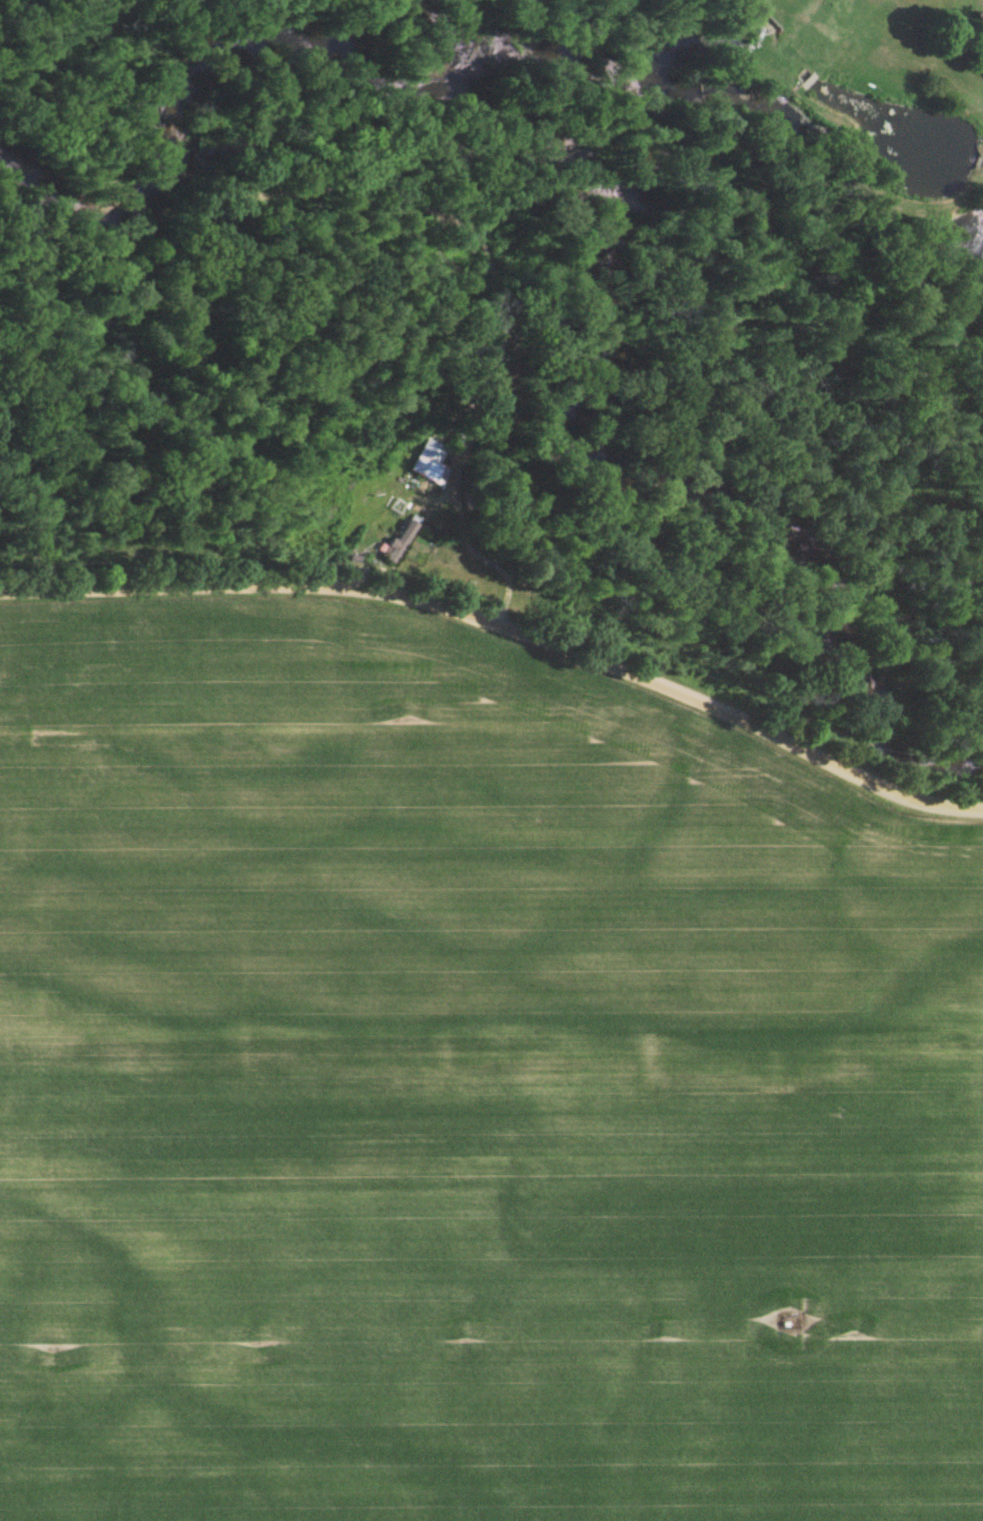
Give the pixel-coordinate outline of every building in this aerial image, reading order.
[(440,487),(446,472),(438,469),(446,450),(424,441),(410,475),(440,487)] [(380,558),(391,566),(418,530),(407,522),(380,558)]
